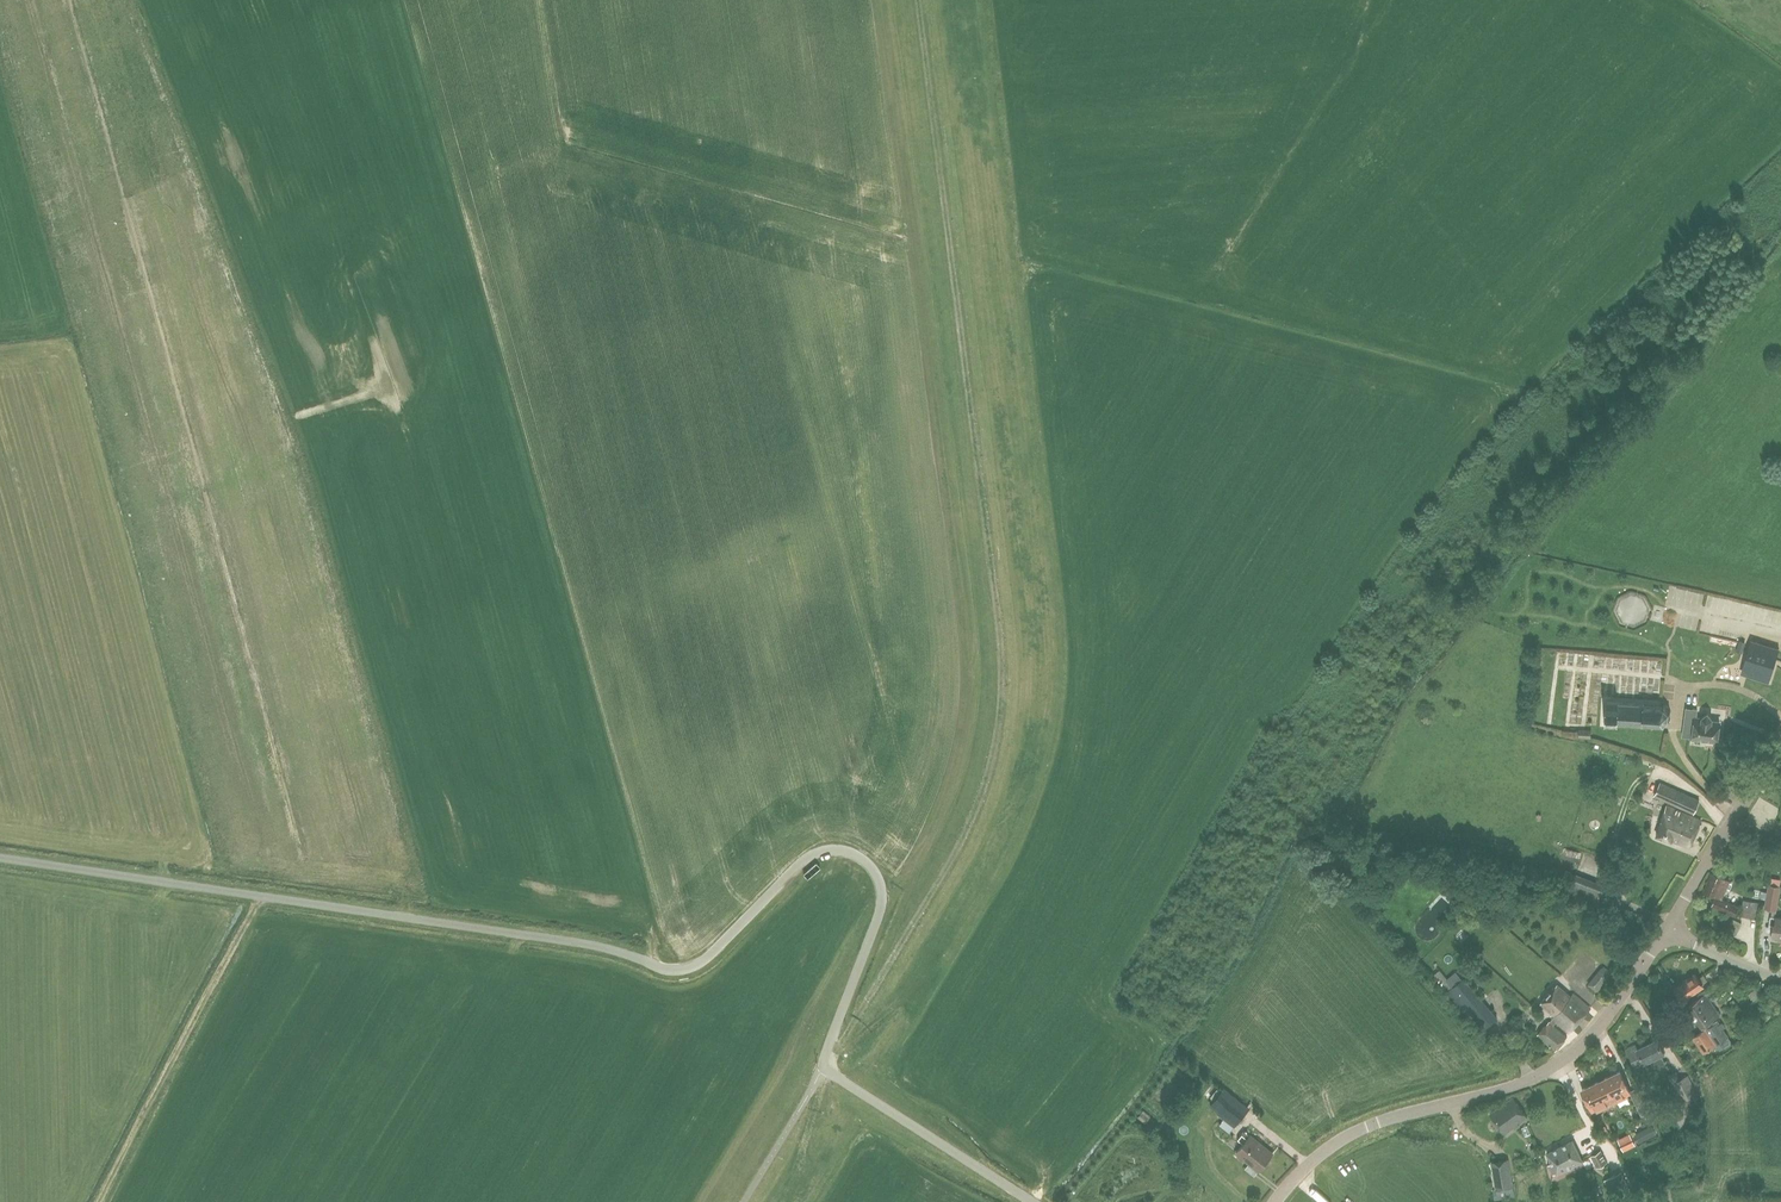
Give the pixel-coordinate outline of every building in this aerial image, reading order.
[(1772,657),(1775,647),(1751,639),(1744,662),(1750,664),(1747,675),(1769,682),(1776,658),(1772,657)] [(1643,723),(1663,724),(1668,720),(1669,712),(1664,707),(1643,706),(1644,704),(1607,701),(1605,722),(1642,725),(1643,723)] [(1686,707),(1682,735),(1719,739),(1721,722),(1711,721),(1712,718),(1708,712),(1702,717),(1696,716),(1697,708),(1686,707)] [(1655,797),(1693,813),(1699,799),(1661,783),(1655,797)] [(1689,847),(1701,820),(1667,805),(1657,836),(1671,841),(1689,847)] [(1619,848),(1634,853),(1638,840),(1623,835),(1619,848)] [(1389,874),(1400,876),(1401,869),(1391,867),(1389,874)] [(1568,892),(1602,905),(1609,886),(1570,872),(1567,879),(1572,881),(1568,892)] [(1712,873),(1704,891),(1716,896),(1711,905),(1734,915),(1738,906),(1722,899),(1730,881),(1712,873)] [(1780,886),(1780,885),(1768,883),(1766,897),(1763,896),(1762,902),(1765,903),(1764,909),(1777,911),(1780,886)] [(1759,919),(1762,903),(1743,899),(1740,916),(1759,919)] [(1734,930),(1739,919),(1729,915),(1724,926),(1734,930)] [(1776,917),(1776,916),(1770,915),(1768,924),(1774,925),(1772,938),(1780,939),(1780,918),(1776,917)] [(1598,992),(1613,973),(1603,965),(1588,984),(1598,992)] [(1679,981),(1677,981),(1674,983),(1673,985),(1675,987),(1674,988),(1683,1001),(1712,981),(1704,967),(1680,983),(1679,981)] [(1448,991),(1481,1032),(1497,1018),(1463,978),(1448,991)] [(1589,1007),(1573,994),(1571,996),(1557,984),(1541,1003),(1555,1015),(1552,1018),(1568,1032),(1589,1007)] [(1720,1014),(1705,993),(1686,1006),(1701,1028),(1720,1014)] [(1718,1020),(1692,1037),(1703,1053),(1716,1044),(1720,1050),(1732,1042),(1728,1036),(1729,1036),(1723,1028),(1725,1027),(1722,1022),(1720,1023),(1718,1020)] [(1536,1035),(1555,1051),(1568,1036),(1549,1021),(1536,1035)] [(1644,1063),(1651,1059),(1656,1068),(1665,1063),(1661,1054),(1664,1053),(1657,1039),(1639,1048),(1637,1044),(1627,1049),(1635,1067),(1644,1063)] [(1627,1094),(1630,1092),(1629,1090),(1620,1071),(1598,1081),(1600,1086),(1605,1085),(1608,1092),(1613,1089),(1618,1101),(1628,1096),(1627,1094)] [(1697,1100),(1685,1075),(1679,1078),(1676,1071),(1668,1074),(1677,1093),(1676,1093),(1683,1107),(1697,1100)] [(1600,1086),(1598,1081),(1582,1088),(1592,1110),(1596,1108),(1597,1111),(1618,1101),(1613,1089),(1608,1092),(1605,1085),(1600,1086)] [(1630,1092),(1641,1115),(1648,1112),(1636,1087),(1629,1090),(1630,1092)] [(1235,1125),(1249,1107),(1224,1088),(1217,1096),(1225,1103),(1218,1112),(1235,1125)] [(1528,1118),(1513,1098),(1490,1114),(1505,1134),(1528,1118)] [(1142,1118),(1147,1112),(1140,1106),(1135,1113),(1142,1118)] [(1636,1137),(1639,1142),(1656,1133),(1653,1128),(1636,1137)] [(1260,1169),(1273,1153),(1251,1135),(1250,1135),(1244,1130),(1237,1139),(1244,1144),(1236,1153),(1238,1154),(1237,1156),(1243,1161),(1245,1159),(1249,1163),(1251,1161),(1260,1169)] [(1574,1141),(1580,1149),(1591,1141),(1584,1133),(1574,1141)] [(1617,1139),(1623,1150),(1635,1144),(1629,1133),(1617,1139)] [(1572,1140),(1547,1153),(1551,1162),(1547,1164),(1553,1174),(1557,1172),(1557,1173),(1583,1160),(1572,1140)] [(1530,1148),(1533,1156),(1538,1154),(1534,1146),(1530,1148)] [(1590,1155),(1596,1167),(1607,1162),(1601,1149),(1590,1155)] [(1495,1188),(1496,1190),(1512,1187),(1513,1187),(1508,1159),(1491,1161),(1495,1188)] [(1611,1193),(1621,1187),(1615,1175),(1604,1180),(1611,1193)] [(1630,1186),(1623,1189),(1627,1199),(1635,1196),(1630,1186)] [(1495,1188),(1492,1189),(1494,1199),(1514,1195),(1512,1187),(1496,1190),(1495,1188)]
